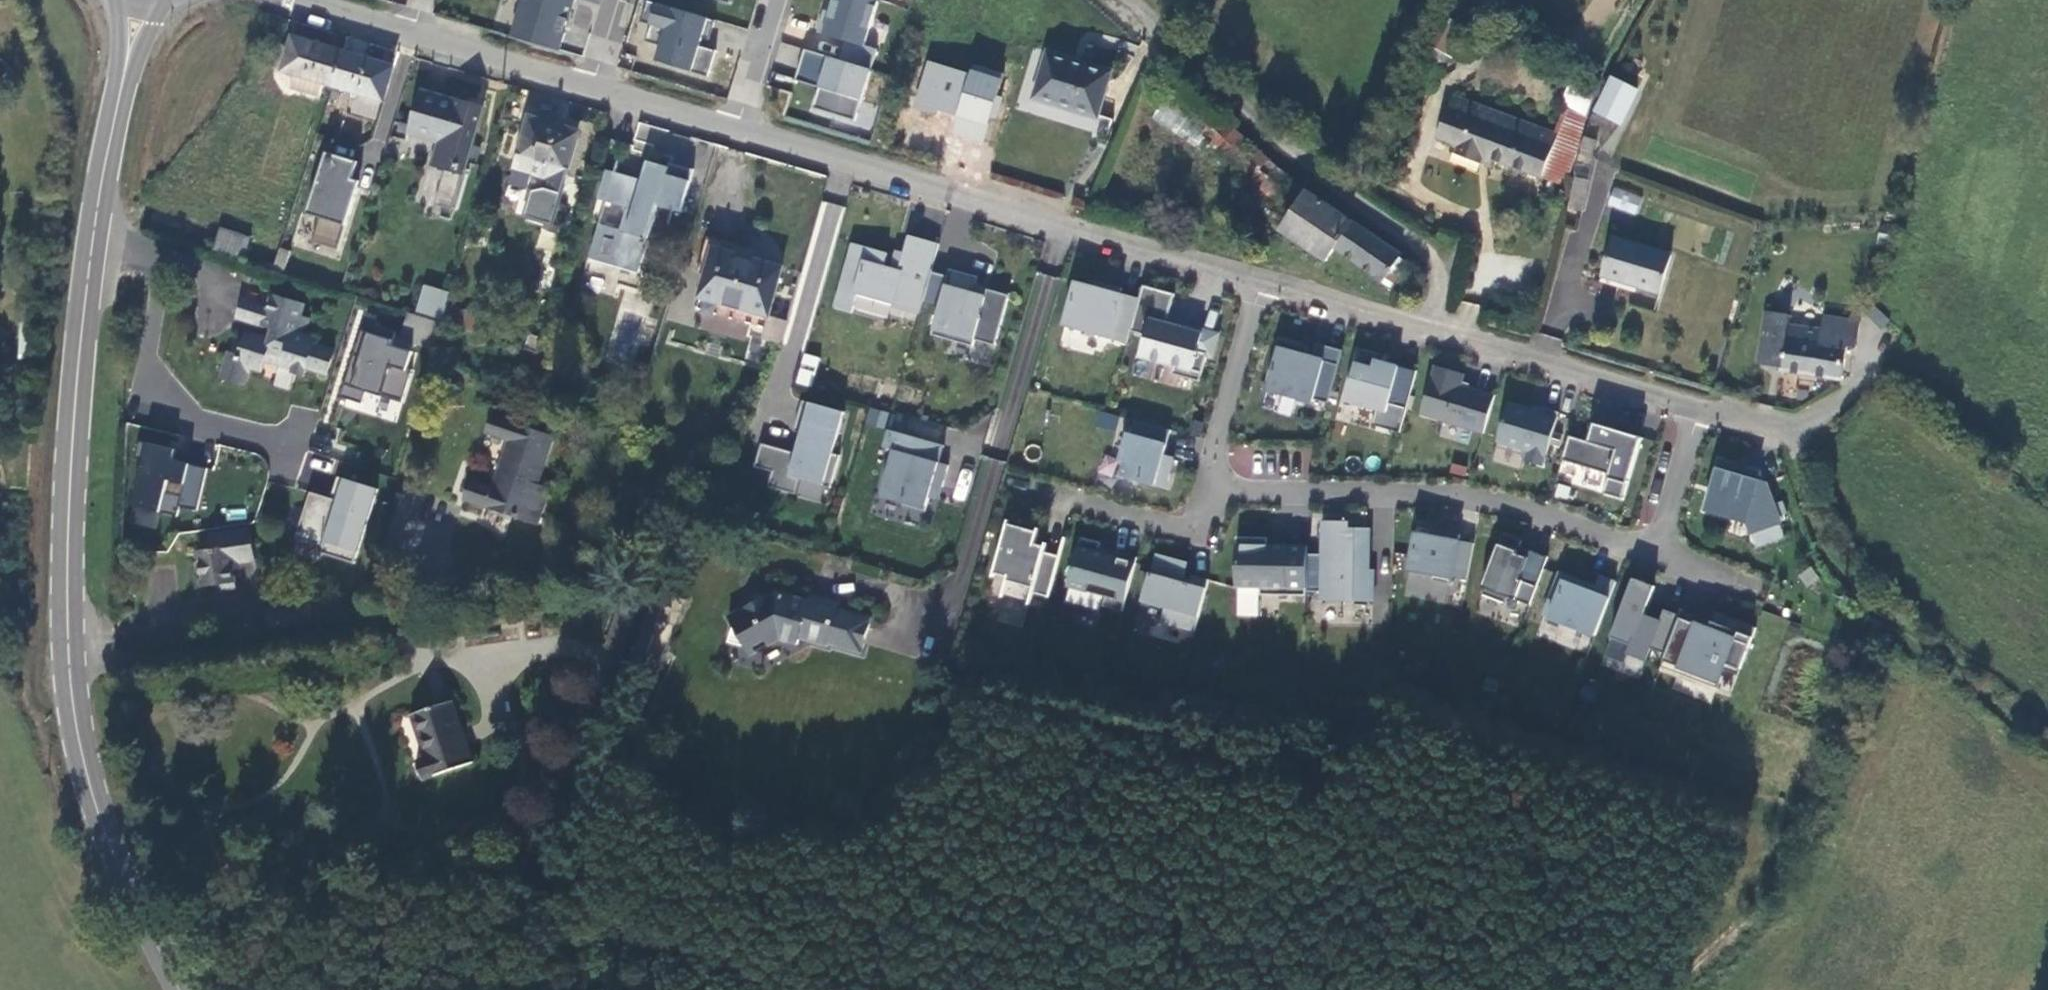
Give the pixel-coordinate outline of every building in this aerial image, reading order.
[(511,35),(558,49),(573,0),(522,0),(511,35)] [(652,0),(646,0),(639,19),(650,22),(644,39),(660,44),(655,59),(707,75),(715,50),(698,44),(701,36),(708,38),(714,19),(652,0)] [(875,0),(832,0),(829,12),(823,10),(816,32),(844,40),(838,59),(869,69),(875,49),(863,45),(877,1),(876,0),(875,0)] [(1486,0),(1452,0),(1428,43),(1453,58),(1486,0)] [(281,40),(277,55),(283,56),(288,42),(281,40)] [(270,76),(318,91),(329,54),(288,42),(283,56),(277,55),(270,76)] [(774,62),(794,67),(799,47),(779,42),(774,62)] [(838,59),(803,49),(796,72),(819,80),(817,87),(811,108),(853,121),(869,69),(838,59)] [(1111,73),(1046,53),(1032,97),(1097,118),(1111,73)] [(389,71),(329,54),(318,91),(378,108),(389,71)] [(949,132),(983,141),(1000,80),(926,59),(913,106),(953,117),(949,132)] [(796,72),(794,80),(817,87),(819,80),(796,72)] [(1637,95),(1613,83),(1599,113),(1623,124),(1637,95)] [(478,111),(417,92),(406,127),(442,137),(433,166),(430,176),(438,178),(431,203),(452,209),(464,170),(461,169),(478,111)] [(1542,181),(1559,136),(1456,99),(1440,142),(1457,148),(1454,155),(1483,165),(1485,160),(1542,181)] [(1559,136),(1542,181),(1564,189),(1589,120),(1567,112),(1559,136)] [(1204,132),(1245,173),(1256,149),(1218,114),(1204,132)] [(575,133),(525,118),(512,161),(545,170),(540,190),(527,192),(521,213),(519,218),(547,226),(575,133)] [(442,137),(406,127),(403,137),(430,145),(424,163),(433,166),(442,137)] [(1284,228),(1306,194),(1256,149),(1245,173),(1233,196),(1284,228)] [(349,162),(320,153),(301,215),(313,219),(305,243),(332,251),(351,189),(344,187),(346,181),(343,180),(349,162)] [(545,170),(512,161),(506,183),(502,182),(500,190),(509,209),(521,213),(527,192),(540,190),(545,170)] [(595,226),(585,262),(634,275),(654,208),(677,214),(689,171),(665,164),(664,169),(643,163),(636,187),(627,184),(629,180),(601,172),(593,201),(623,209),(616,232),(595,226)] [(1635,216),(1643,196),(1614,184),(1606,204),(1635,216)] [(1335,249),(1399,291),(1414,270),(1398,259),(1400,255),(1307,193),(1306,194),(1284,228),(1282,231),(1327,261),(1335,249)] [(217,229),(210,251),(239,261),(246,238),(217,229)] [(762,332),(779,268),(745,259),(748,248),(707,235),(696,273),(708,276),(697,312),(762,332)] [(930,274),(938,245),(908,236),(898,271),(883,267),(887,254),(851,244),(833,309),(851,314),(856,297),(892,306),(891,309),(918,317),(922,303),(930,274)] [(274,247),(268,270),(279,273),(285,250),(274,247)] [(1615,247),(1604,283),(1657,298),(1668,263),(1615,247)] [(994,347),(1008,297),(987,291),(984,299),(972,296),(975,286),(977,279),(949,271),(947,278),(939,307),(931,337),(972,348),(974,342),(994,347)] [(947,278),(930,274),(922,303),(939,307),(947,278)] [(1405,295),(1419,301),(1425,288),(1411,282),(1405,295)] [(1102,291),(1076,284),(1064,330),(1126,347),(1130,334),(1139,301),(1121,296),(1122,293),(1103,288),(1102,291)] [(1009,295),(975,286),(972,296),(984,299),(987,291),(1008,297),(1009,295)] [(426,287),(417,316),(442,324),(448,306),(451,295),(426,287)] [(1165,328),(1174,297),(1143,288),(1139,301),(1130,334),(1145,338),(1139,358),(1174,368),(1172,377),(1199,384),(1207,357),(1211,358),(1217,340),(1178,329),(1177,332),(1165,328)] [(233,358),(222,354),(214,379),(235,386),(242,367),(255,371),(259,360),(278,366),(271,386),(294,394),(303,369),(318,374),(326,352),(310,347),(311,343),(298,338),(304,321),(295,319),(299,309),(270,299),(266,312),(260,328),(269,331),(266,341),(242,333),(233,358)] [(232,318),(260,328),(266,312),(238,302),(232,318)] [(473,314),(448,306),(442,324),(468,332),(473,314)] [(401,328),(438,339),(442,324),(417,316),(407,313),(401,328)] [(1861,322),(1825,317),(1823,330),(1788,325),(1790,317),(1767,314),(1759,366),(1783,369),(1782,372),(1844,381),(1848,348),(1857,349),(1861,322)] [(781,323),(766,318),(759,342),(775,346),(781,323)] [(1218,334),(1167,321),(1165,328),(1177,332),(1178,329),(1217,340),(1218,334)] [(398,342),(434,352),(438,339),(401,328),(398,342)] [(395,421),(418,350),(358,331),(335,403),(395,421)] [(1341,352),(1315,345),(1311,360),(1305,358),(1308,348),(1276,340),(1271,359),(1273,360),(1266,385),(1279,389),(1277,394),(1296,399),(1295,402),(1310,406),(1312,401),(1326,405),(1341,352)] [(1385,357),(1358,349),(1344,402),(1375,411),(1370,427),(1398,434),(1415,373),(1396,368),(1394,375),(1381,371),(1385,357)] [(802,353),(796,384),(813,387),(818,356),(802,353)] [(1482,436),(1494,398),(1460,388),(1464,377),(1434,368),(1419,417),(1482,436)] [(1279,389),(1266,385),(1236,411),(1277,394),(1279,389)] [(841,413),(800,402),(792,433),(799,435),(794,454),(759,445),(753,469),(770,473),(766,488),(794,496),(798,481),(828,489),(837,456),(830,454),(841,413)] [(1542,469),(1558,415),(1542,410),(1540,415),(1508,405),(1496,445),(1526,454),(1523,464),(1542,469)] [(883,429),(889,413),(870,407),(865,423),(883,429)] [(1115,430),(1117,415),(1096,412),(1094,427),(1115,430)] [(465,501),(522,518),(546,438),(486,420),(480,438),(503,445),(491,485),(472,479),(465,501)] [(1622,499),(1639,436),(1590,422),(1585,440),(1569,436),(1556,480),(1622,499)] [(1164,461),(1171,434),(1136,424),(1131,440),(1126,438),(1120,461),(1125,462),(1121,479),(1167,491),(1174,464),(1164,461)] [(197,507),(206,467),(171,459),(177,436),(144,428),(119,538),(151,545),(159,509),(176,513),(179,503),(197,507)] [(942,446),(886,431),(881,449),(891,452),(879,494),(902,500),(901,506),(923,512),(928,494),(931,485),(940,488),(946,466),(937,463),(942,446)] [(1236,473),(1251,472),(1248,448),(1233,450),(1236,473)] [(1761,477),(1720,465),(1705,513),(1747,526),(1751,537),(1781,526),(1767,487),(1759,485),(1761,477)] [(357,560),(377,487),(337,476),(331,497),(307,491),(295,534),(320,541),(317,550),(357,560)] [(940,488),(931,485),(928,494),(938,497),(940,488)] [(1347,525),(1321,524),(1321,558),(1306,558),(1306,595),(1321,595),(1320,604),(1372,605),(1372,573),(1367,573),(1368,532),(1347,532),(1347,525)] [(1048,601),(1059,560),(1044,556),(1046,550),(1035,547),(1038,536),(1007,527),(993,577),(1007,581),(1003,596),(1031,604),(1033,596),(1048,601)] [(238,567),(252,565),(248,531),(211,536),(213,553),(199,554),(203,587),(218,586),(219,593),(235,591),(232,561),(237,560),(238,567)] [(1465,581),(1472,546),(1457,542),(1458,537),(1440,533),(1439,538),(1429,536),(1414,536),(1407,573),(1431,578),(1430,583),(1448,586),(1449,579),(1465,581)] [(1521,542),(1501,535),(1484,580),(1487,582),(1482,595),(1503,604),(1505,598),(1528,606),(1547,558),(1529,552),(1527,559),(1516,555),(1521,542)] [(1306,558),(1307,549),(1267,548),(1259,548),(1259,541),(1236,540),(1235,590),(1259,591),(1259,598),(1305,599),(1306,595),(1306,558)] [(1122,615),(1137,561),(1115,555),(1114,560),(1098,556),(1100,546),(1081,541),(1067,590),(1105,600),(1102,610),(1122,615)] [(1529,552),(1519,548),(1516,555),(1527,559),(1529,552)] [(1195,637),(1208,583),(1193,579),(1191,585),(1183,583),(1187,566),(1158,558),(1153,578),(1151,578),(1145,603),(1166,608),(1161,626),(1181,631),(1180,633),(1195,637)] [(1615,584),(1599,578),(1595,588),(1559,575),(1543,617),(1595,637),(1615,584)] [(1681,618),(1665,612),(1660,624),(1644,617),(1655,589),(1634,581),(1611,640),(1631,647),(1628,656),(1646,663),(1651,651),(1666,656),(1681,618)] [(860,654),(870,619),(836,609),(838,604),(809,596),(807,602),(774,592),(761,599),(759,595),(753,593),(745,598),(743,604),(745,608),(727,618),(732,627),(727,644),(743,649),(748,657),(773,644),(774,640),(796,646),(798,640),(826,648),(826,645),(860,654)] [(1725,629),(1683,613),(1681,618),(1666,656),(1661,669),(1717,690),(1726,666),(1741,671),(1756,630),(1728,619),(1725,629)] [(1752,627),(1716,613),(1712,624),(1725,629),(1728,619),(1751,628),(1752,627)] [(1741,671),(1726,666),(1717,690),(1661,669),(1660,673),(1730,699),(1741,671)] [(467,765),(447,704),(405,717),(419,761),(412,763),(418,782),(467,765)]
